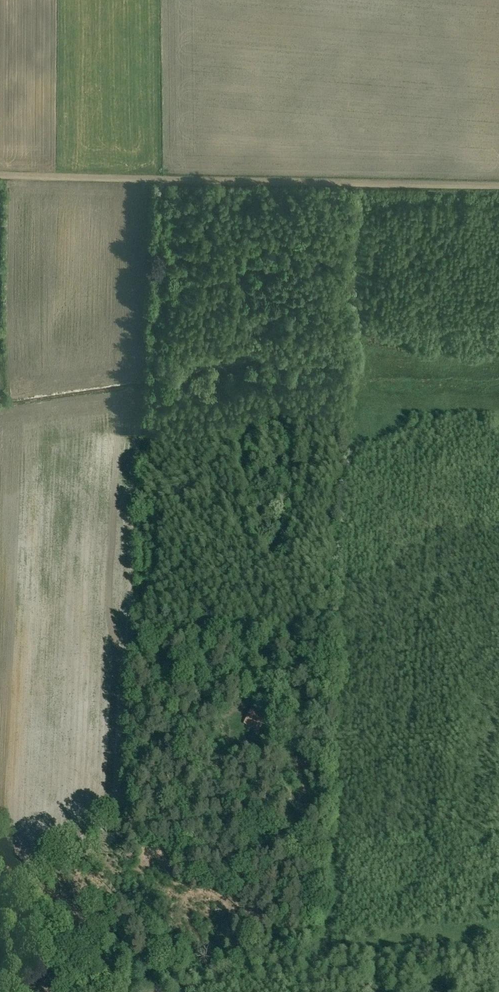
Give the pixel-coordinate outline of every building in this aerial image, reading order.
[(244,724),(259,732),(266,718),(251,710),(244,724)]
